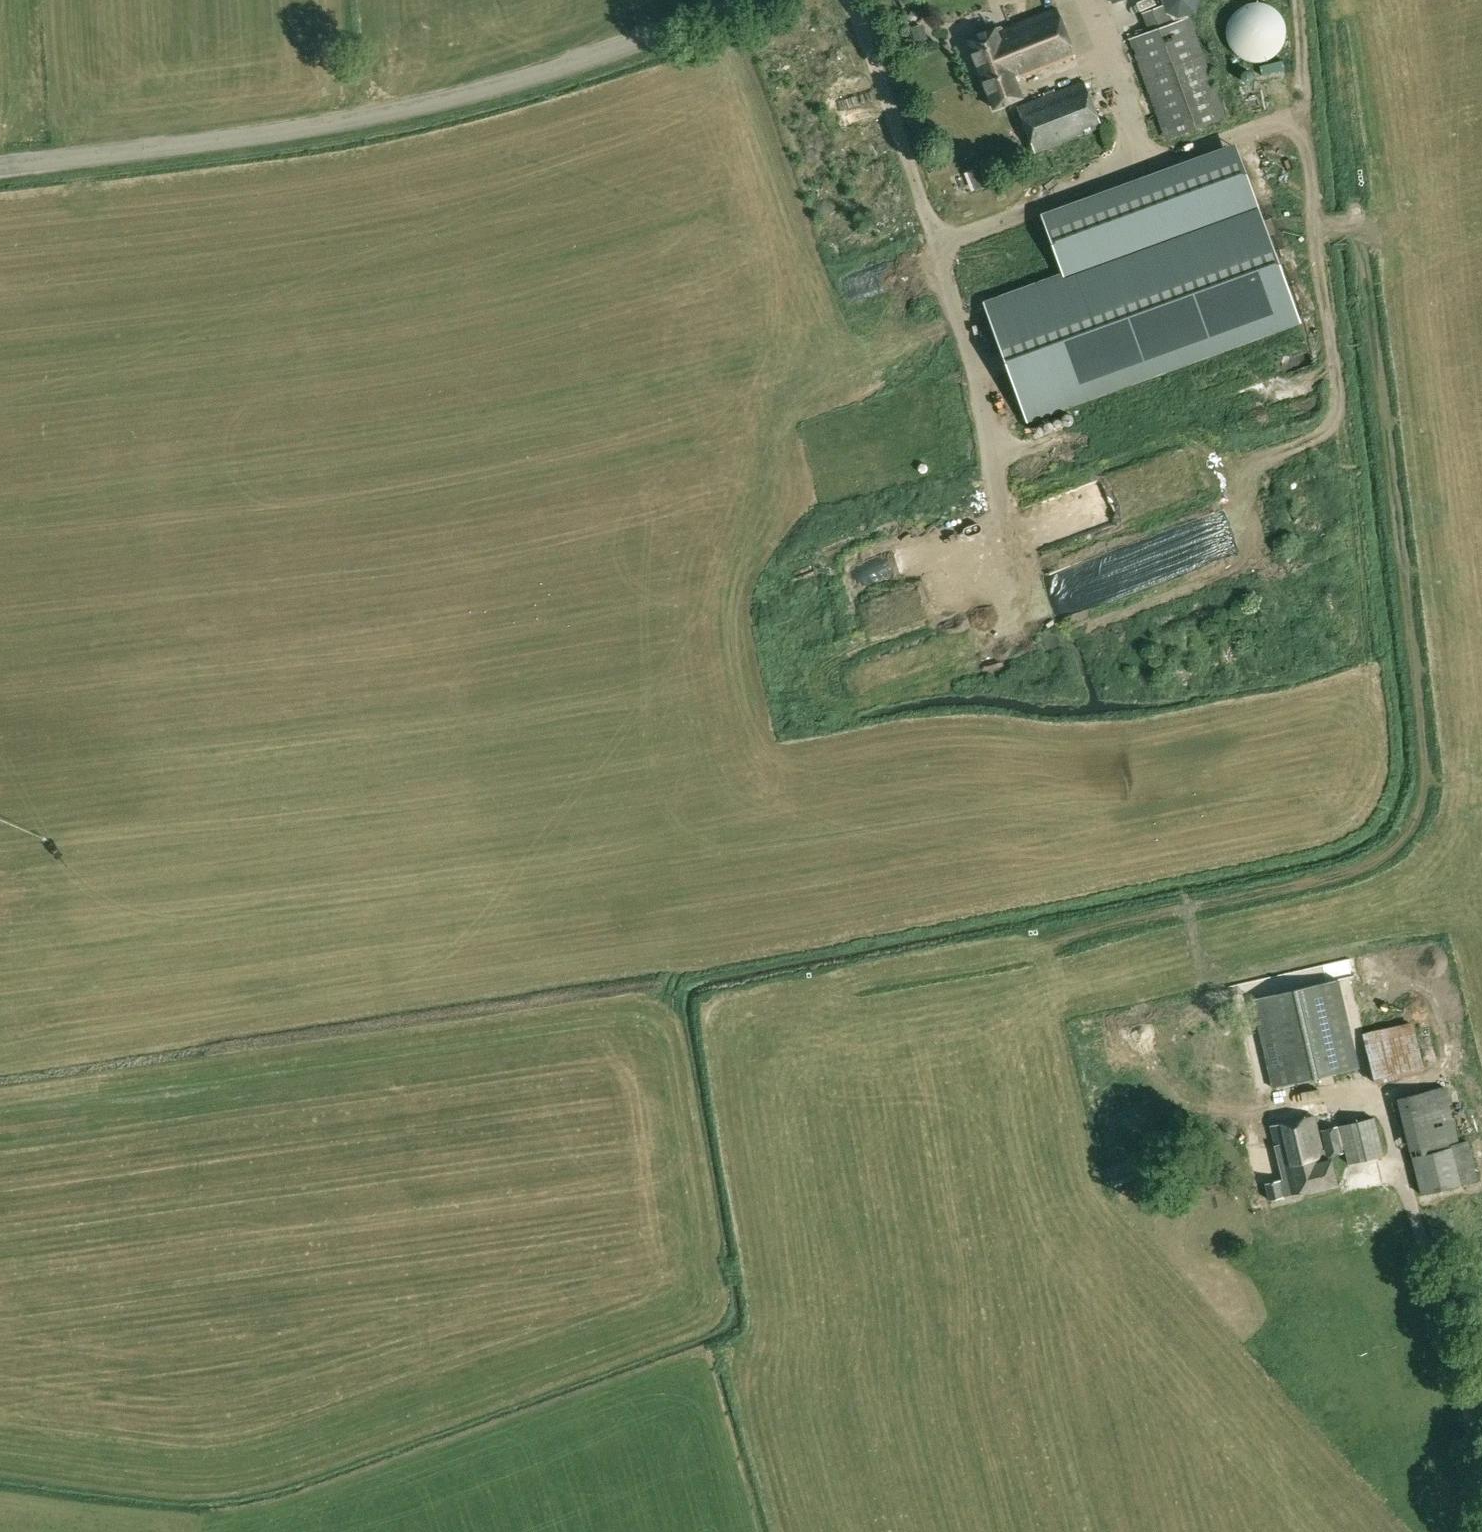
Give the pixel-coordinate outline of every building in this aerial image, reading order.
[(1041,6),(1039,0),(1026,0),(1016,3),(1019,12),(1041,6)] [(1129,38),(1170,151),(1232,129),(1190,14),(1196,12),(1199,0),(1162,0),(1163,4),(1142,13),(1149,31),(1129,38)] [(1015,79),(1031,73),(1075,56),(1056,7),(996,31),(995,27),(967,38),(988,93),(995,111),(1023,101),(1015,79)] [(1103,124),(1084,78),(1018,106),(1035,152),(1103,124)] [(1030,418),(1302,318),(1239,147),(1046,219),(1067,277),(989,306),(1030,418)] [(1251,999),(1272,1087),(1360,1067),(1337,979),(1251,999)] [(1362,1032),(1374,1082),(1425,1072),(1413,1021),(1362,1032)] [(1396,1098),(1421,1195),(1479,1180),(1468,1139),(1459,1142),(1446,1086),(1396,1098)] [(1383,1155),(1374,1118),(1339,1126),(1343,1143),(1340,1144),(1336,1127),(1321,1130),(1325,1148),(1322,1149),(1314,1116),(1271,1125),(1284,1178),(1266,1183),(1270,1200),(1337,1184),(1331,1158),(1325,1160),(1324,1155),(1327,1154),(1327,1155),(1343,1152),(1342,1149),(1345,1148),(1348,1163),(1383,1155)]
